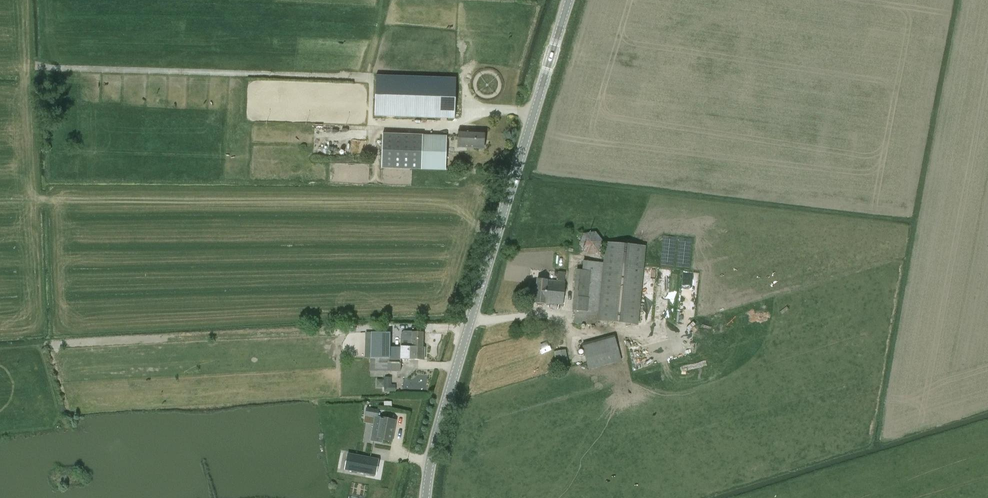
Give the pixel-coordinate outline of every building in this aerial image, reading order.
[(376,75),(375,116),(455,118),(456,77),(376,75)] [(483,149),(484,132),(458,131),(457,148),(483,149)] [(447,137),(423,136),(383,134),(382,168),(422,170),(446,171),(447,137)] [(598,253),(603,242),(595,232),(584,234),(579,245),(586,255),(598,253)] [(576,270),(572,310),(575,311),(574,323),(598,326),(598,321),(638,325),(646,246),(605,242),(603,263),(583,261),(582,270),(576,270)] [(670,300),(672,269),(661,269),(660,299),(670,300)] [(537,280),(536,291),(564,294),(565,282),(547,280),(547,281),(537,280)] [(536,303),(537,306),(542,306),(543,304),(544,304),(562,306),(564,294),(536,291),(534,303),(536,303)] [(407,339),(407,347),(423,347),(423,333),(412,332),(412,339),(407,339)] [(371,346),(370,358),(389,359),(389,347),(389,333),(371,333),(371,346)] [(581,343),(586,363),(588,370),(621,361),(614,335),(581,343)] [(389,359),(370,358),(370,371),(400,372),(401,360),(424,360),(424,352),(422,352),(423,347),(407,347),(401,347),(400,360),(389,359)] [(568,366),(565,350),(555,352),(554,352),(555,358),(556,357),(558,368),(568,366)] [(395,385),(391,385),(391,378),(384,377),(384,392),(395,392),(395,385)] [(366,407),(365,416),(377,418),(379,410),(366,407)] [(395,421),(379,418),(375,438),(391,441),(395,421)] [(377,473),(380,458),(350,451),(346,466),(377,473)]
